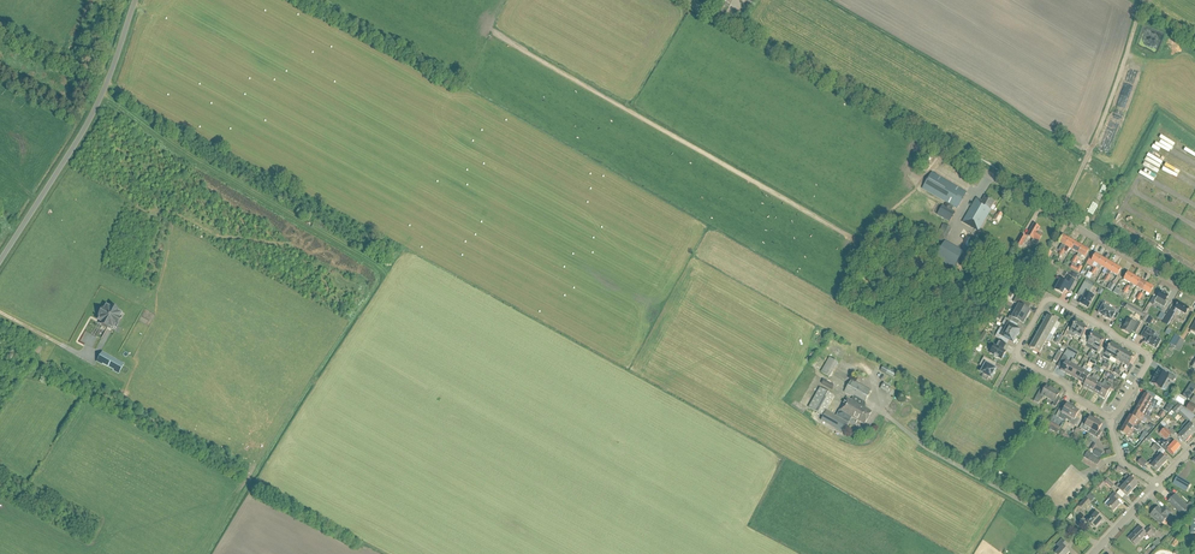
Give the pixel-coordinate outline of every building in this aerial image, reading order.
[(953,207),(957,210),(966,193),(932,173),(922,189),(946,203),(953,207)] [(17,208),(16,197),(11,197),(11,190),(6,190),(6,187),(2,187),(2,196),(9,196),(10,208),(17,208)] [(985,197),(982,202),(976,199),(962,222),(979,232),(991,210),(990,210),(995,202),(985,197)] [(951,211),(953,207),(946,203),(944,207),(942,206),(937,215),(950,222),(955,213),(951,211)] [(996,214),(993,220),(999,223),(1002,218),(1001,217),(1002,215),(998,212),(997,215),(996,214)] [(952,228),(943,225),(943,224),(938,235),(946,239),(952,228)] [(1033,225),(1027,237),(1033,240),(1034,239),(1039,242),(1043,236),(1037,233),(1040,229),(1033,225)] [(1021,236),(1016,245),(1021,247),(1026,238),(1021,236)] [(1058,251),(1060,252),(1064,254),(1065,252),(1066,251),(1064,250),(1070,240),(1063,236),(1059,243),(1062,245),(1058,251)] [(1069,249),(1072,250),(1076,243),(1070,240),(1064,250),(1066,251),(1065,252),(1067,253),(1069,249)] [(969,252),(948,242),(941,259),(961,268),(969,252)] [(1072,250),(1078,254),(1082,247),(1076,243),(1072,250)] [(1075,256),(1073,259),(1077,261),(1078,258),(1080,259),(1082,256),(1085,258),(1089,251),(1082,247),(1078,254),(1077,257),(1075,256)] [(1091,274),(1092,275),(1098,265),(1102,258),(1095,254),(1091,261),(1094,263),(1092,266),(1094,267),(1091,274)] [(1101,267),(1104,269),(1108,262),(1102,258),(1098,265),(1092,275),(1094,276),(1098,269),(1099,270),(1101,267)] [(1107,274),(1107,275),(1109,276),(1111,273),(1110,272),(1114,265),(1108,262),(1104,269),(1107,271),(1106,273),(1105,274),(1107,274)] [(1070,269),(1080,274),(1083,267),(1079,266),(1078,268),(1072,265),(1070,269)] [(1121,269),(1114,265),(1110,272),(1111,273),(1117,276),(1121,269)] [(1123,280),(1130,284),(1134,277),(1127,273),(1123,280)] [(1125,293),(1127,294),(1130,287),(1131,288),(1133,285),(1136,288),(1140,281),(1134,277),(1130,284),(1128,287),(1125,293)] [(1055,289),(1054,290),(1062,295),(1064,290),(1066,290),(1066,289),(1070,291),(1075,281),(1068,278),(1065,283),(1060,280),(1058,285),(1057,284),(1054,288),(1055,289)] [(1138,293),(1139,294),(1139,293),(1141,294),(1143,291),(1142,291),(1146,284),(1140,281),(1136,288),(1140,290),(1138,293)] [(935,282),(926,290),(934,298),(943,289),(935,282)] [(1084,294),(1079,304),(1087,309),(1094,297),(1089,294),(1092,288),(1084,283),(1079,292),(1084,294)] [(1115,286),(1110,283),(1107,289),(1111,292),(1115,286)] [(1153,288),(1146,284),(1142,291),(1143,291),(1149,295),(1153,288)] [(1158,298),(1155,303),(1158,304),(1164,308),(1167,303),(1165,302),(1168,297),(1160,292),(1157,298),(1158,298)] [(1028,310),(1023,307),(1026,302),(1016,297),(1013,303),(1019,306),(1016,312),(1027,318),(1030,312),(1028,310)] [(1102,317),(1106,319),(1111,321),(1112,318),(1116,320),(1119,315),(1115,313),(1114,312),(1115,311),(1108,307),(1107,308),(1103,306),(1105,303),(1101,301),(1096,310),(1100,312),(1098,314),(1103,317),(1102,317)] [(1170,310),(1162,323),(1168,326),(1177,310),(1185,315),(1189,309),(1179,303),(1175,308),(1174,307),(1171,311),(1170,310)] [(118,310),(112,307),(111,309),(106,306),(104,310),(102,309),(99,316),(101,317),(98,321),(102,323),(101,325),(108,329),(109,327),(113,329),(115,325),(117,326),(121,320),(119,319),(121,315),(117,312),(118,310)] [(1023,324),(1027,318),(1016,312),(1013,310),(1008,319),(1014,323),(1016,320),(1023,324)] [(1149,316),(1138,310),(1136,314),(1142,317),(1141,320),(1145,322),(1149,316)] [(1045,320),(1043,323),(1053,328),(1057,322),(1059,323),(1061,320),(1054,316),(1052,319),(1048,317),(1046,320),(1045,320)] [(1005,331),(1016,337),(1020,331),(1016,329),(1012,326),(1014,323),(1008,319),(1006,318),(1002,325),(1006,328),(1005,331)] [(1131,321),(1128,320),(1126,323),(1125,323),(1123,326),(1124,327),(1122,330),(1130,335),(1132,331),(1133,331),(1136,332),(1141,323),(1138,322),(1136,322),(1132,320),(1131,320),(1131,321)] [(1068,335),(1074,338),(1075,336),(1082,324),(1081,324),(1078,323),(1077,323),(1075,322),(1071,329),(1068,328),(1065,334),(1068,336),(1068,335)] [(1053,328),(1043,323),(1041,326),(1042,327),(1041,329),(1050,335),(1053,328)] [(1082,346),(1086,338),(1083,336),(1087,328),(1085,327),(1085,326),(1082,325),(1082,324),(1075,336),(1081,339),(1079,342),(1083,344),(1082,346)] [(1146,328),(1141,337),(1146,340),(1144,343),(1156,349),(1161,341),(1151,335),(1153,331),(1146,328)] [(1038,332),(1036,335),(1047,341),(1050,335),(1041,329),(1039,332),(1038,332)] [(1013,343),(1016,337),(1005,331),(1003,333),(999,331),(995,338),(1003,342),(1005,339),(1009,341),(1013,343)] [(1087,344),(1093,347),(1099,336),(1098,336),(1096,334),(1095,335),(1093,334),(1088,341),(1085,339),(1086,338),(1082,346),(1085,348),(1087,344)] [(1047,341),(1036,335),(1035,338),(1035,339),(1034,342),(1043,347),(1047,341)] [(1180,338),(1175,335),(1170,343),(1175,346),(1180,338)] [(1100,336),(1099,336),(1093,347),(1091,350),(1097,353),(1097,354),(1100,356),(1103,350),(1100,348),(1105,340),(1103,339),(1102,338),(1100,337),(1100,336)] [(998,341),(995,346),(993,345),(989,353),(993,355),(993,357),(997,359),(998,358),(1002,360),(1006,352),(1002,350),(1003,349),(1004,349),(1006,345),(998,341)] [(842,352),(844,345),(834,342),(832,348),(842,352)] [(1043,347),(1034,342),(1032,344),(1031,344),(1030,347),(1031,348),(1030,348),(1040,353),(1043,347)] [(1070,342),(1069,346),(1083,352),(1084,350),(1080,348),(1081,346),(1070,342)] [(1109,361),(1111,358),(1117,347),(1116,347),(1115,346),(1113,345),(1112,345),(1111,344),(1107,351),(1103,350),(1100,356),(1109,361)] [(1078,352),(1068,347),(1067,350),(1077,356),(1078,352)] [(1111,358),(1116,361),(1122,350),(1118,348),(1117,348),(1117,347),(1111,358)] [(1116,361),(1122,364),(1128,354),(1127,353),(1126,352),(1123,350),(1122,350),(1116,361)] [(966,362),(970,364),(972,360),(976,353),(972,351),(966,362)] [(119,374),(123,366),(101,354),(97,362),(102,365),(103,364),(112,370),(119,374)] [(1122,364),(1125,366),(1124,369),(1127,370),(1128,367),(1134,357),(1132,356),(1132,355),(1130,354),(1129,354),(1128,354),(1122,364)] [(821,372),(830,378),(838,363),(830,358),(821,372)] [(991,379),(996,370),(990,366),(992,362),(984,358),(980,366),(984,368),(981,373),(984,375),(983,376),(988,379),(989,377),(991,379)] [(1066,361),(1065,362),(1062,360),(1059,367),(1062,368),(1060,371),(1066,374),(1074,360),(1072,359),(1070,363),(1066,361)] [(1066,374),(1072,378),(1078,367),(1074,365),(1076,362),(1074,360),(1066,374)] [(889,368),(888,369),(883,366),(880,371),(886,374),(893,378),(896,372),(889,368)] [(1082,370),(1078,367),(1072,378),(1078,381),(1086,367),(1084,366),(1082,370)] [(1078,381),(1084,384),(1089,377),(1090,374),(1086,372),(1088,368),(1086,367),(1078,381)] [(1158,372),(1152,383),(1161,388),(1164,381),(1170,384),(1172,379),(1158,372)] [(1092,378),(1089,377),(1084,384),(1083,387),(1088,390),(1096,376),(1094,375),(1092,378)] [(1098,378),(1096,376),(1088,390),(1094,393),(1099,383),(1096,381),(1098,378)] [(852,380),(844,392),(853,398),(852,401),(857,404),(859,401),(864,403),(871,391),(852,380)] [(1094,393),(1099,396),(1107,382),(1104,380),(1102,384),(1099,383),(1094,393)] [(1105,399),(1110,389),(1113,391),(1116,387),(1107,382),(1099,396),(1105,399)] [(883,383),(880,389),(886,393),(890,387),(883,383)] [(920,388),(919,391),(926,394),(929,388),(918,383),(916,386),(920,388)] [(1044,397),(1048,399),(1053,390),(1046,386),(1043,393),(1040,391),(1036,398),(1034,402),(1038,405),(1041,400),(1042,401),(1044,397)] [(808,408),(822,416),(833,396),(819,388),(808,408)] [(1060,394),(1053,390),(1048,399),(1054,403),(1052,406),(1055,408),(1060,400),(1057,398),(1060,394)] [(1188,401),(1191,395),(1185,392),(1182,398),(1188,401)] [(1158,402),(1154,400),(1156,396),(1152,394),(1150,397),(1145,394),(1141,400),(1150,405),(1151,404),(1154,406),(1153,408),(1157,410),(1158,407),(1156,406),(1158,402)] [(852,401),(847,398),(840,411),(836,417),(848,424),(851,418),(853,419),(854,418),(857,420),(857,421),(864,425),(872,412),(868,410),(866,409),(865,403),(864,403),(859,401),(857,404),(852,401)] [(1141,400),(1138,406),(1147,411),(1150,406),(1153,408),(1154,406),(1151,404),(1150,405),(1141,400)] [(1189,403),(1186,409),(1192,413),(1194,409),(1194,407),(1189,403)] [(1182,429),(1190,437),(1194,432),(1194,429),(1190,424),(1189,423),(1194,418),(1188,413),(1180,405),(1178,404),(1168,415),(1173,420),(1178,414),(1181,411),(1186,416),(1184,418),(1187,422),(1182,428),(1182,429)] [(1065,422),(1068,417),(1073,408),(1067,405),(1063,411),(1060,409),(1056,416),(1065,422)] [(1138,406),(1135,411),(1144,417),(1145,415),(1147,411),(1138,406)] [(1079,412),(1073,408),(1068,417),(1071,419),(1068,424),(1074,427),(1079,420),(1076,418),(1079,412)] [(1135,411),(1132,417),(1139,421),(1141,422),(1143,418),(1147,419),(1148,417),(1145,415),(1144,417),(1135,411)] [(822,421),(843,433),(848,424),(836,417),(827,412),(822,421)] [(1130,416),(1126,421),(1135,427),(1136,425),(1139,421),(1132,417),(1130,416)] [(1079,428),(1089,434),(1096,421),(1090,418),(1086,424),(1083,422),(1079,428)] [(1089,434),(1098,439),(1101,433),(1098,431),(1102,425),(1096,421),(1089,434)] [(1126,421),(1123,427),(1132,432),(1135,428),(1138,430),(1139,427),(1136,425),(1135,427),(1126,421)] [(1160,424),(1164,429),(1165,429),(1172,435),(1173,437),(1176,434),(1167,426),(1162,421),(1160,424)] [(1057,426),(1051,422),(1048,428),(1054,431),(1057,426)] [(1130,437),(1132,432),(1123,427),(1120,433),(1129,438),(1128,439),(1132,441),(1133,439),(1130,437)] [(1168,439),(1172,435),(1165,429),(1164,429),(1159,434),(1171,446),(1168,449),(1173,455),(1180,448),(1174,443),(1172,440),(1171,441),(1168,439)] [(1185,443),(1190,437),(1182,429),(1179,431),(1181,433),(1178,436),(1185,443)] [(1159,458),(1156,461),(1162,467),(1167,461),(1159,453),(1163,449),(1156,443),(1155,444),(1153,447),(1158,453),(1156,455),(1159,458)] [(1103,453),(1096,449),(1093,455),(1100,459),(1103,453)] [(1100,460),(1087,452),(1084,458),(1097,466),(1100,460)] [(1137,463),(1142,468),(1147,463),(1142,458),(1137,463)] [(1156,461),(1153,464),(1151,461),(1148,464),(1150,466),(1156,472),(1162,467),(1156,461)] [(1118,466),(1116,471),(1125,475),(1127,471),(1118,466)] [(1127,481),(1125,484),(1132,491),(1138,485),(1127,475),(1124,478),(1127,481)] [(1172,484),(1186,492),(1190,485),(1177,477),(1172,484)] [(1107,479),(1104,483),(1111,489),(1114,486),(1107,479)] [(1102,481),(1097,486),(1100,490),(1105,484),(1102,481)] [(1122,487),(1118,484),(1116,487),(1127,497),(1132,491),(1125,484),(1122,487)] [(1170,497),(1173,495),(1167,489),(1164,492),(1170,497)] [(1119,498),(1114,494),(1109,499),(1112,502),(1107,507),(1113,513),(1120,505),(1116,501),(1119,498)] [(1181,516),(1183,514),(1185,516),(1194,506),(1190,502),(1186,506),(1175,494),(1167,502),(1181,516)] [(1078,507),(1084,512),(1091,504),(1085,499),(1078,507)] [(1165,507),(1162,510),(1163,511),(1162,512),(1158,507),(1150,515),(1160,525),(1167,517),(1171,513),(1165,507)] [(1095,513),(1087,522),(1094,529),(1103,520),(1095,513)] [(1181,525),(1174,532),(1179,536),(1181,534),(1181,533),(1185,528),(1181,525)] [(1150,526),(1148,528),(1144,532),(1139,527),(1127,538),(1135,546),(1146,534),(1149,538),(1153,534),(1156,531),(1150,526)] [(1056,546),(1060,549),(1055,553),(1068,553),(1069,553),(1064,548),(1067,545),(1062,540),(1056,546)] [(1161,543),(1156,553),(1183,553),(1161,543)]
